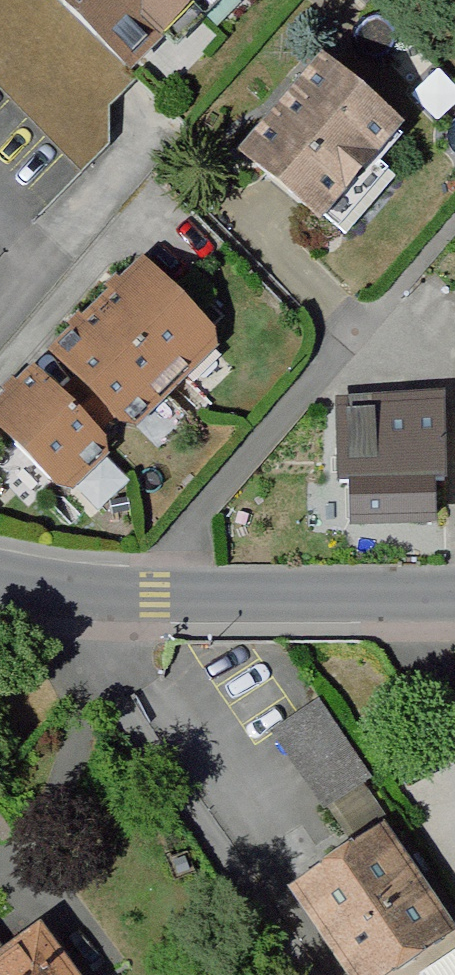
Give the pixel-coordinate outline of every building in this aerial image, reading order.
[(138,82),(220,0),(55,0),(138,82)] [(332,72),(248,166),(332,241),(416,146),(332,72)] [(69,512),(228,356),(146,273),(0,417),(0,442),(69,512)] [(337,409),(342,508),(357,507),(359,549),(447,545),(445,502),(454,502),(454,404),(337,409)] [(322,695),(275,724),(335,824),(383,796),(322,695)] [(296,908),(342,974),(429,974),(454,957),(454,937),(391,844),(296,908)] [(49,940),(13,967),(0,949),(0,974),(75,974),(49,940)]
